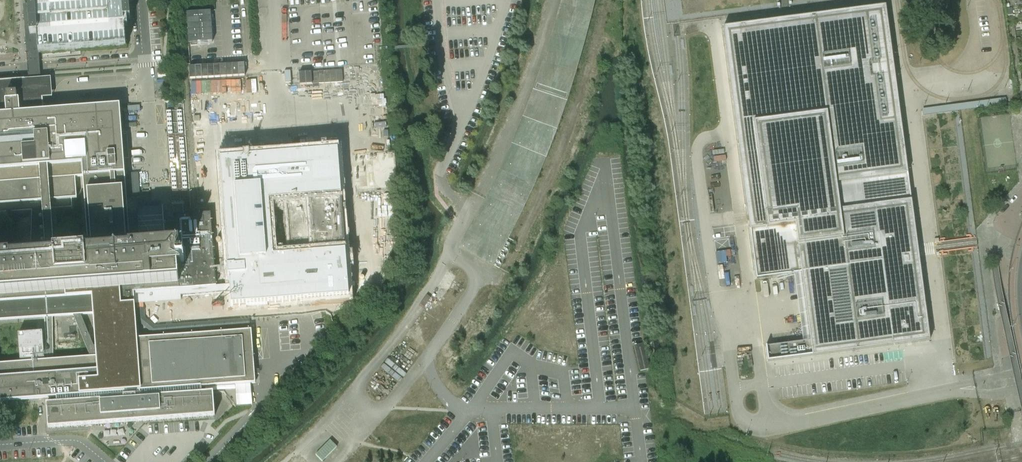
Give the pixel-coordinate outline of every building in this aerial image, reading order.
[(129,8),(126,8),(125,0),(34,0),(35,6),(24,7),(27,46),(32,45),(37,45),(38,53),(126,46),(124,28),(127,27),(127,19),(130,19),(129,8)] [(765,347),(767,362),(929,341),(885,6),(884,6),(876,7),(856,10),(839,12),(822,14),(804,17),(786,19),(768,21),(750,24),(732,26),(723,27),(750,236),(756,279),(776,276),(791,274),(800,273),(809,341),(765,347)] [(153,309),(180,308),(180,307),(181,307),(180,299),(180,289),(212,287),(216,286),(210,213),(173,216),(175,241),(130,244),(120,106),(52,111),(52,116),(44,117),(42,88),(37,85),(37,84),(37,83),(36,83),(36,82),(35,81),(34,80),(33,80),(32,80),(31,80),(30,80),(30,81),(29,81),(29,82),(24,79),(0,81),(0,213),(32,210),(30,251),(0,253),(0,321),(44,318),(47,360),(0,364),(0,402),(50,398),(50,404),(46,404),(48,428),(215,416),(213,391),(201,392),(201,387),(255,383),(251,330),(137,339),(134,302),(152,301),(152,309),(153,309)] [(992,100),(923,106),(924,112),(988,106),(988,104),(992,104),(992,100)] [(337,151),(220,160),(231,307),(348,298),(337,151)] [(714,157),(716,169),(728,167),(726,155),(714,157)] [(357,201),(358,220),(367,220),(367,216),(393,215),(393,203),(365,204),(365,201),(357,201)] [(162,206),(138,207),(140,233),(164,231),(162,206)] [(395,224),(370,224),(370,239),(395,238),(395,224)] [(42,332),(18,334),(20,359),(30,358),(31,364),(37,363),(36,357),(44,357),(42,332)] [(647,368),(641,343),(632,345),(638,371),(647,368)]
